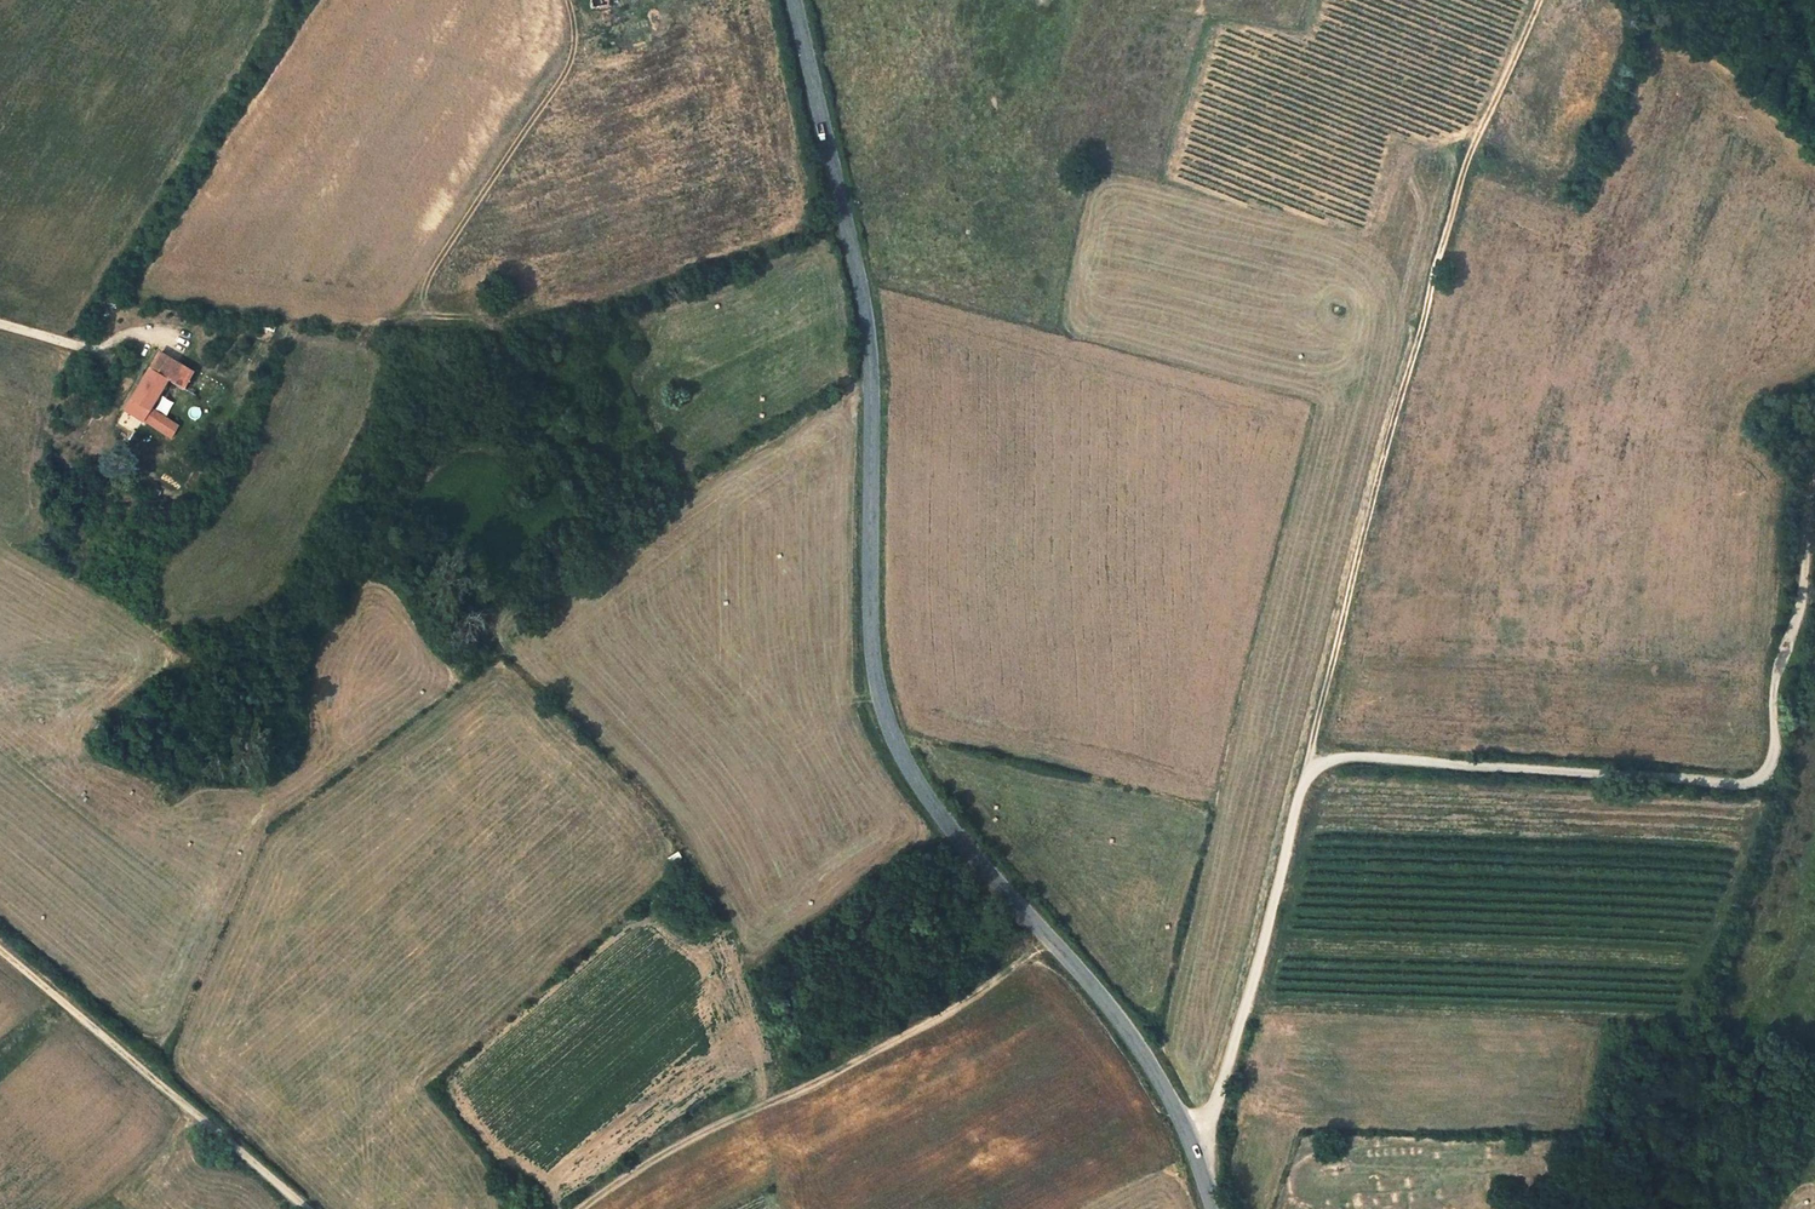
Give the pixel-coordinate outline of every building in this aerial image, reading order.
[(149,369),(167,379),(176,363),(159,352),(149,369)] [(194,372),(176,363),(167,379),(184,389),(194,372)] [(149,408),(167,379),(149,369),(125,408),(172,436),(179,425),(149,408)]
